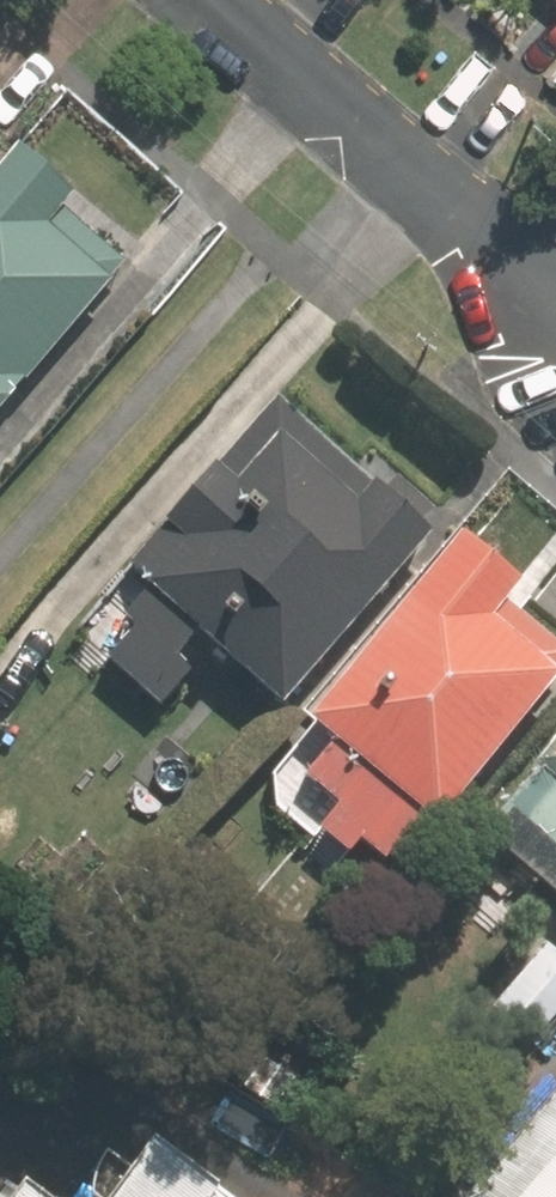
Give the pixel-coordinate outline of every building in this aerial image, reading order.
[(134,268),(70,212),(81,200),(20,147),(0,171),(0,423),(134,268)] [(279,695),(446,510),(399,468),(382,487),(286,402),(130,575),(149,592),(96,652),(161,710),(221,643),(279,695)] [(476,532),(316,731),(330,741),(307,769),(347,801),(324,830),(359,859),(370,845),(393,864),(431,817),(446,829),(555,692),(555,646),(510,608),(533,579),(476,532)] [(481,833),(555,894),(555,741),(481,833)] [(462,1196),(555,1196),(555,1091),(462,1196)] [(167,1147),(129,1196),(234,1196),(167,1147)]
